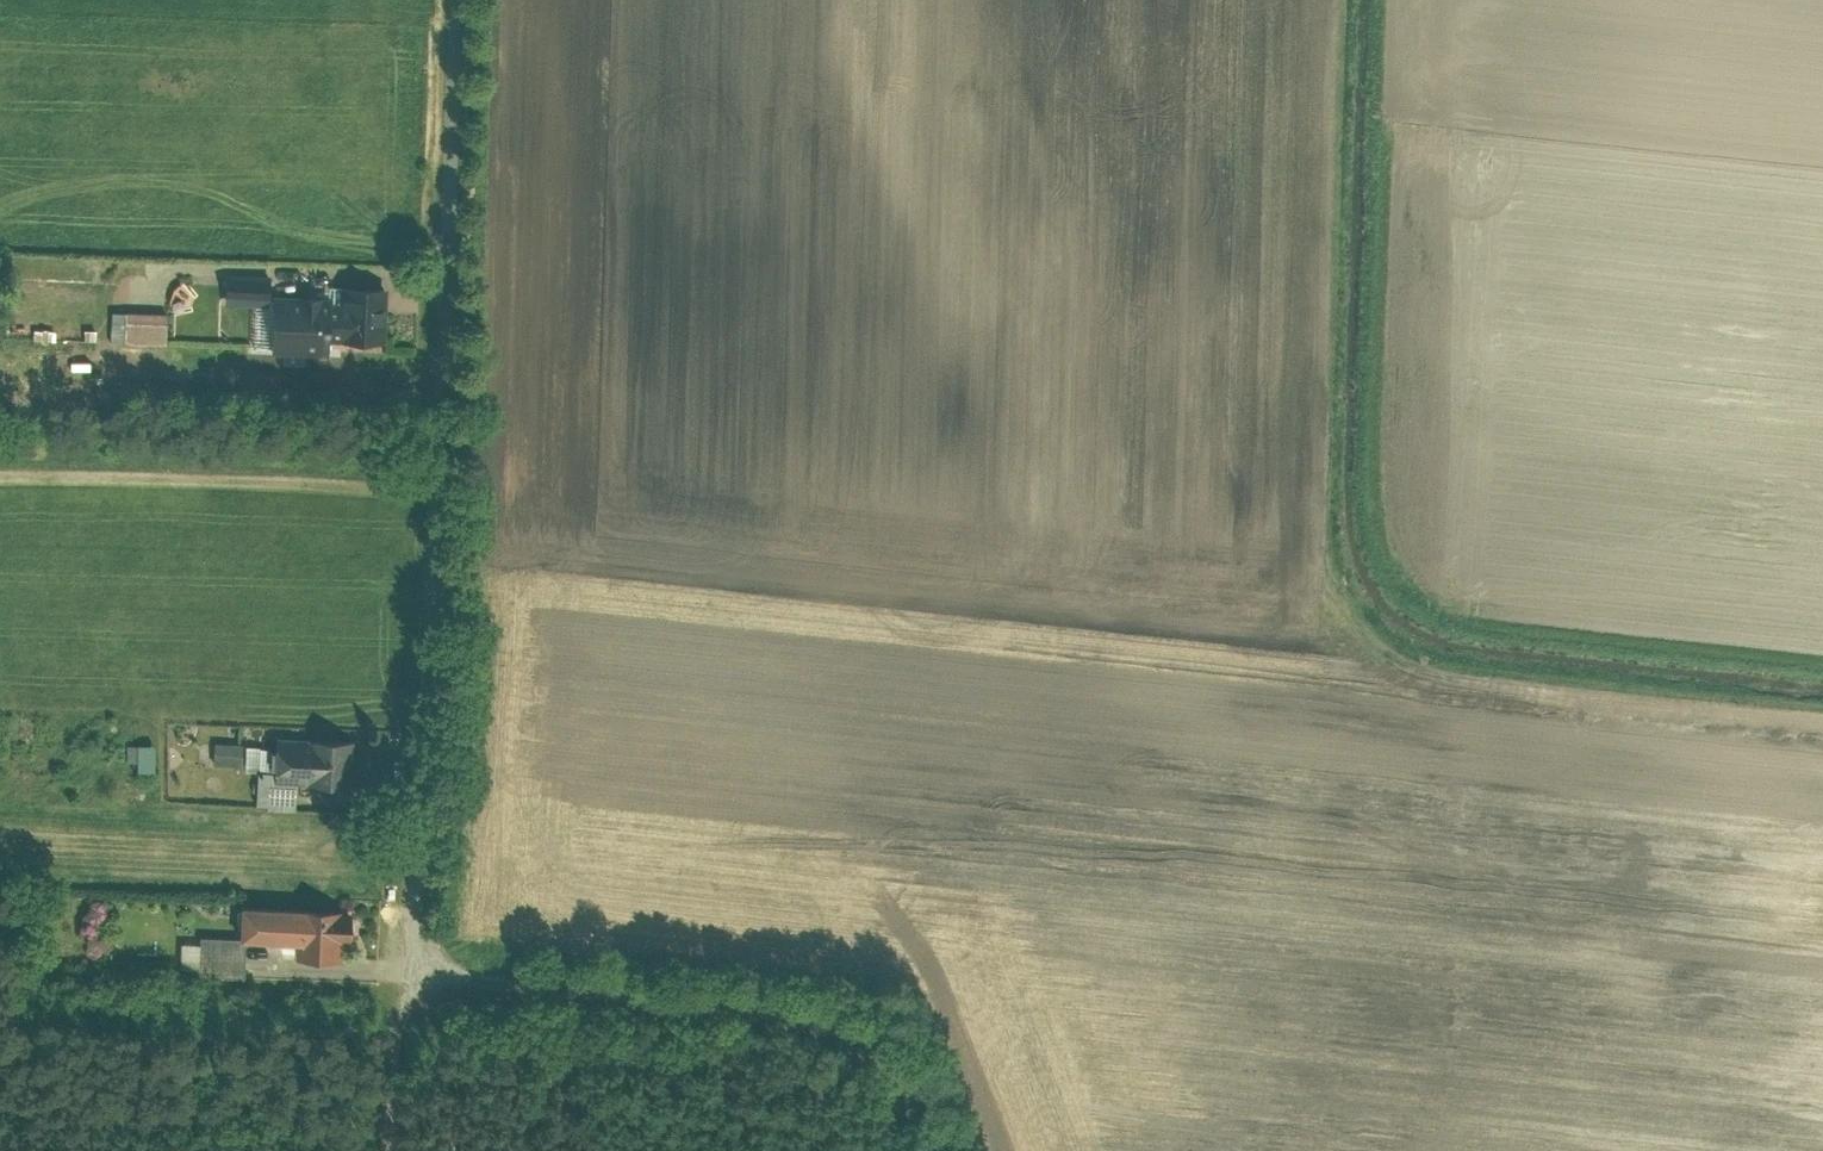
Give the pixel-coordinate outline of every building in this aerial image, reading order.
[(392,344),(393,288),(348,287),(348,299),(279,298),(279,278),(223,277),(223,308),(255,309),(254,354),(323,355),(324,343),(392,344)] [(123,311),(123,346),(167,347),(167,312),(123,311)] [(354,740),(274,738),(273,785),(352,787),(354,740)] [(208,764),(238,764),(238,741),(208,741),(208,764)] [(128,769),(149,768),(148,742),(127,743),(128,769)] [(351,909),(243,907),(243,940),(299,941),(299,959),(343,960),(343,939),(350,939),(351,909)] [(178,967),(195,967),(195,942),(178,941),(178,967)]
